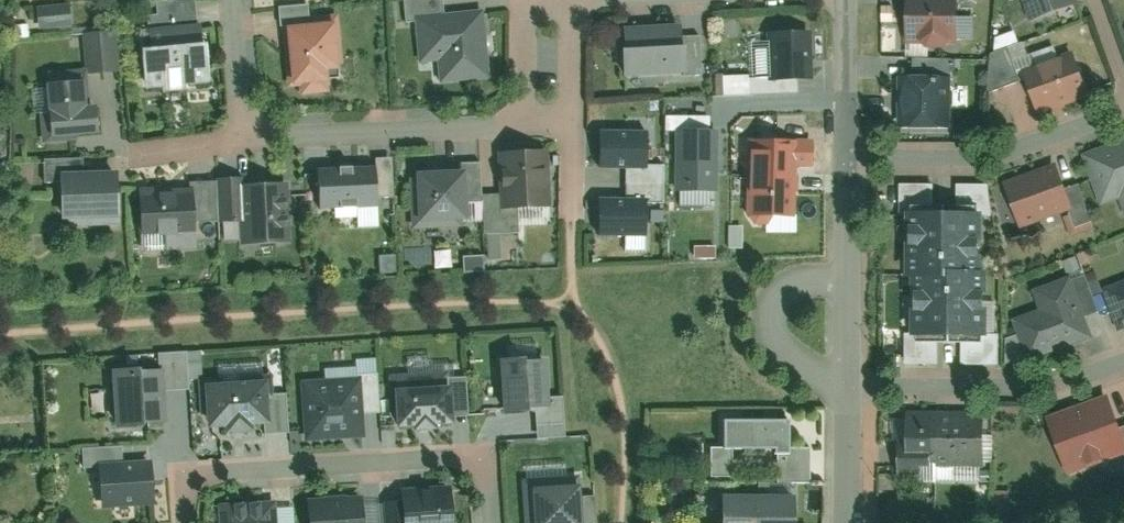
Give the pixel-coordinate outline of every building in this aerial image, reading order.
[(143,89),(208,83),(200,0),(158,4),(159,15),(149,16),(152,52),(140,54),(143,89)] [(406,27),(414,26),(419,63),(438,60),(441,83),(494,75),(484,9),(444,14),(442,0),(402,0),(406,27)] [(957,45),(959,0),(913,0),(911,43),(957,45)] [(1069,0),(1030,0),(1037,19),(1071,7),(1069,0)] [(35,5),(36,29),(69,27),(68,3),(35,5)] [(306,4),(279,7),(287,86),(300,85),(301,95),(330,92),(328,73),(341,72),(336,15),(307,18),(306,4)] [(641,27),(645,76),(709,71),(705,21),(641,27)] [(82,32),(84,73),(117,71),(115,30),(82,32)] [(799,31),(748,32),(749,95),(800,94),(799,31)] [(1091,96),(1076,53),(1030,69),(1045,112),(1091,96)] [(901,78),(903,128),(952,127),(950,58),(920,59),(921,77),(901,78)] [(722,75),(721,95),(746,95),(746,75),(722,75)] [(83,83),(39,87),(44,142),(98,137),(95,106),(85,107),(83,83)] [(597,199),(598,236),(650,234),(649,200),(662,199),(661,163),(644,163),(643,131),(597,132),(598,168),(617,168),(618,199),(597,199)] [(677,190),(714,190),(715,131),(677,131),(677,190)] [(790,141),(749,140),(747,219),(787,220),(790,141)] [(1084,156),(1103,205),(1121,198),(1123,205),(1123,141),(1084,156)] [(551,152),(493,152),(494,211),(551,211),(551,152)] [(318,167),(319,210),(377,209),(376,165),(318,167)] [(1059,165),(1007,182),(1021,226),(1074,209),(1059,165)] [(463,171),(410,173),(412,226),(465,224),(463,171)] [(118,222),(118,173),(58,174),(58,222),(118,222)] [(238,223),(240,246),(287,243),(282,185),(240,188),(239,175),(215,177),(219,224),(238,223)] [(195,240),(191,191),(137,195),(140,244),(195,240)] [(935,214),(902,214),(903,282),(908,282),(909,342),(942,342),(941,275),(935,275),(935,214)] [(1043,308),(1016,318),(1032,362),(1099,337),(1090,315),(1099,312),(1083,270),(1035,288),(1043,308)] [(1104,289),(1119,331),(1123,330),(1123,283),(1104,289)] [(494,360),(498,411),(536,408),(537,426),(561,424),(559,393),(544,394),(541,357),(494,360)] [(156,364),(104,369),(111,432),(163,426),(156,364)] [(265,373),(198,379),(202,429),(269,423),(265,373)] [(390,375),(392,427),(450,425),(448,373),(390,375)] [(301,382),(305,438),(363,433),(359,378),(301,382)] [(1047,417),(1068,470),(1123,448),(1123,449),(1123,426),(1118,428),(1105,394),(1047,417)] [(908,414),(909,453),(932,453),(932,471),(984,470),(983,413),(908,414)] [(723,449),(788,449),(788,420),(723,420),(723,449)] [(95,463),(99,509),(153,505),(149,458),(95,463)] [(524,479),(526,522),(579,522),(577,476),(524,479)] [(404,522),(456,522),(452,487),(401,493),(404,522)] [(719,522),(755,522),(755,492),(720,492),(719,522)] [(755,522),(790,522),(791,493),(755,492),(755,522)] [(216,503),(218,522),(273,522),(271,498),(216,503)] [(306,501),(307,522),(364,522),(362,498),(306,501)]
